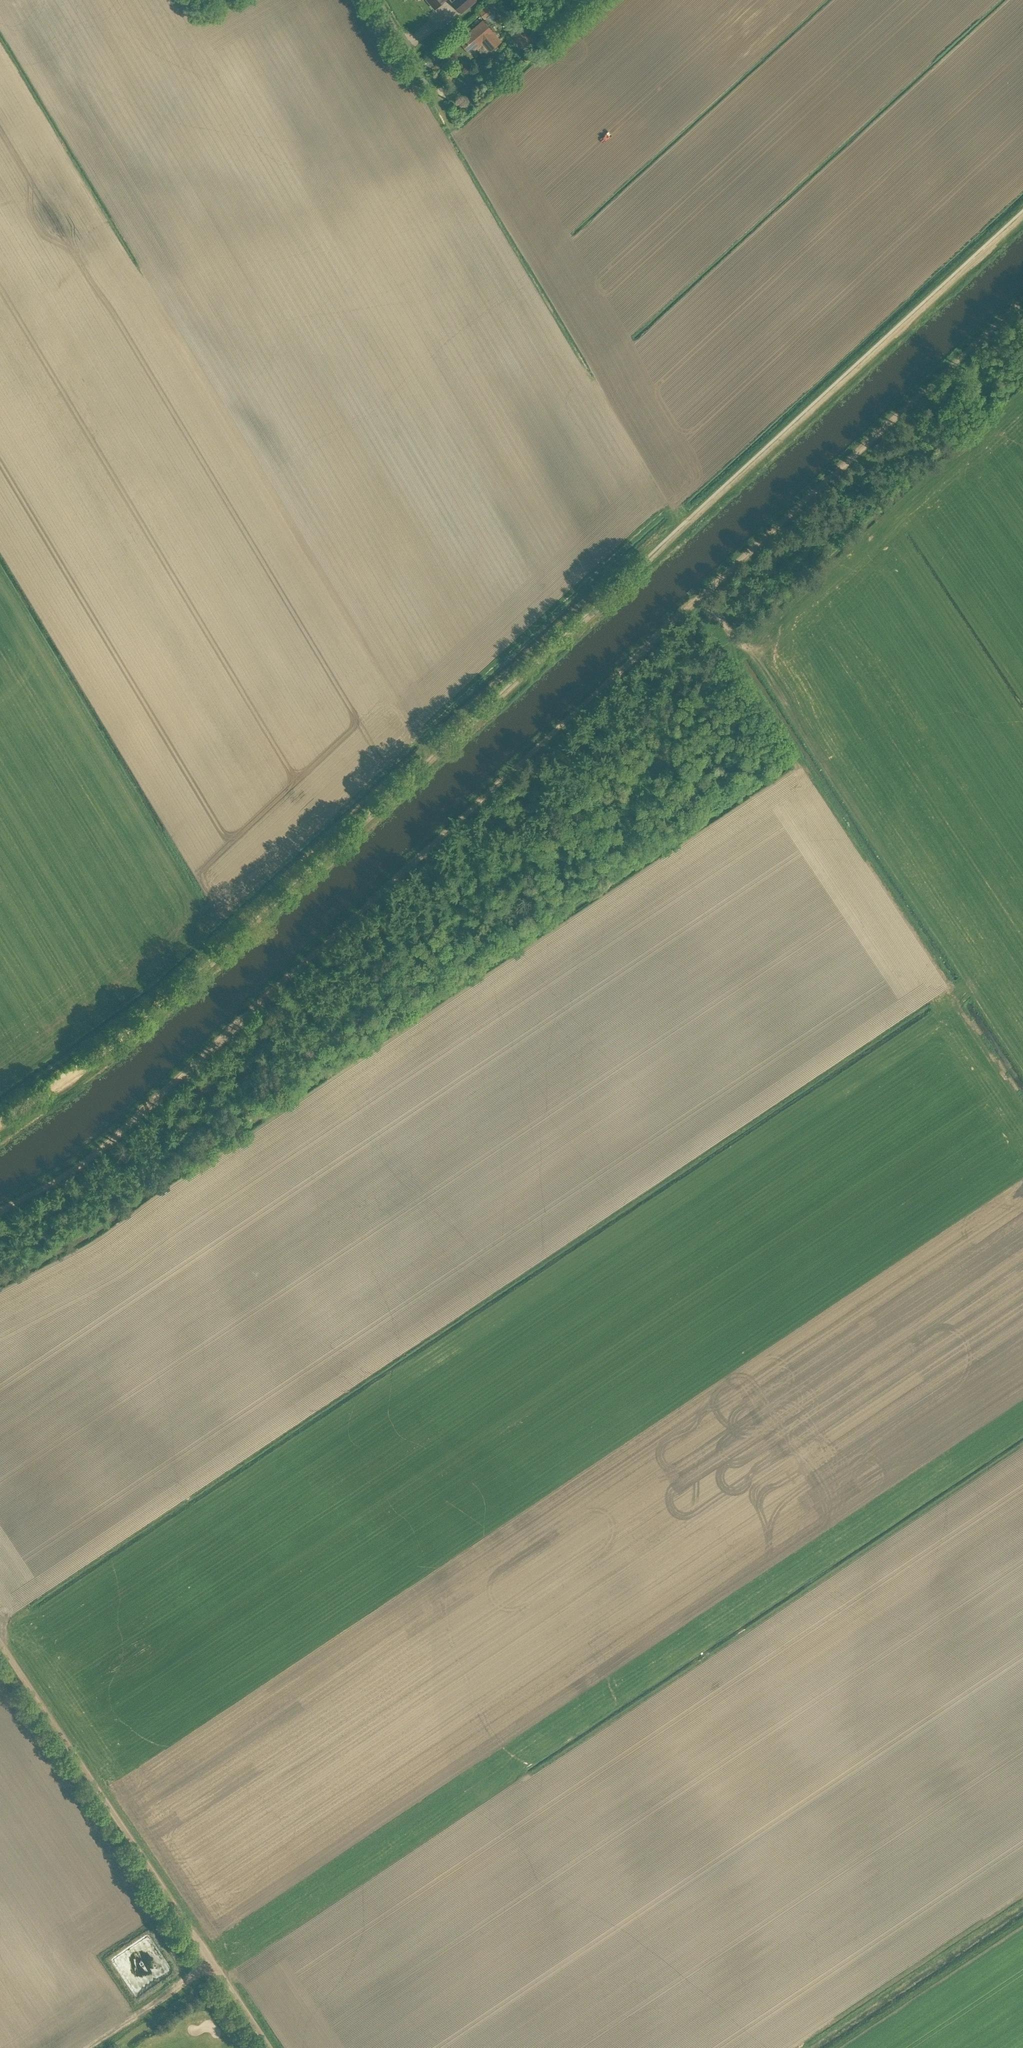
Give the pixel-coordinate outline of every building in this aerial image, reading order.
[(435,9),(445,0),(428,0),(435,9)] [(452,1),(461,13),(476,0),(453,0),(452,1)] [(503,0),(492,0),(490,2),(492,5),(481,14),(485,19),(497,10),(496,8),(504,2),(503,0)] [(501,42),(484,20),(460,41),(471,54),(477,48),(484,56),(501,42)] [(534,37),(518,20),(508,29),(524,47),(534,37)] [(434,29),(426,21),(416,31),(424,39),(434,29)]
